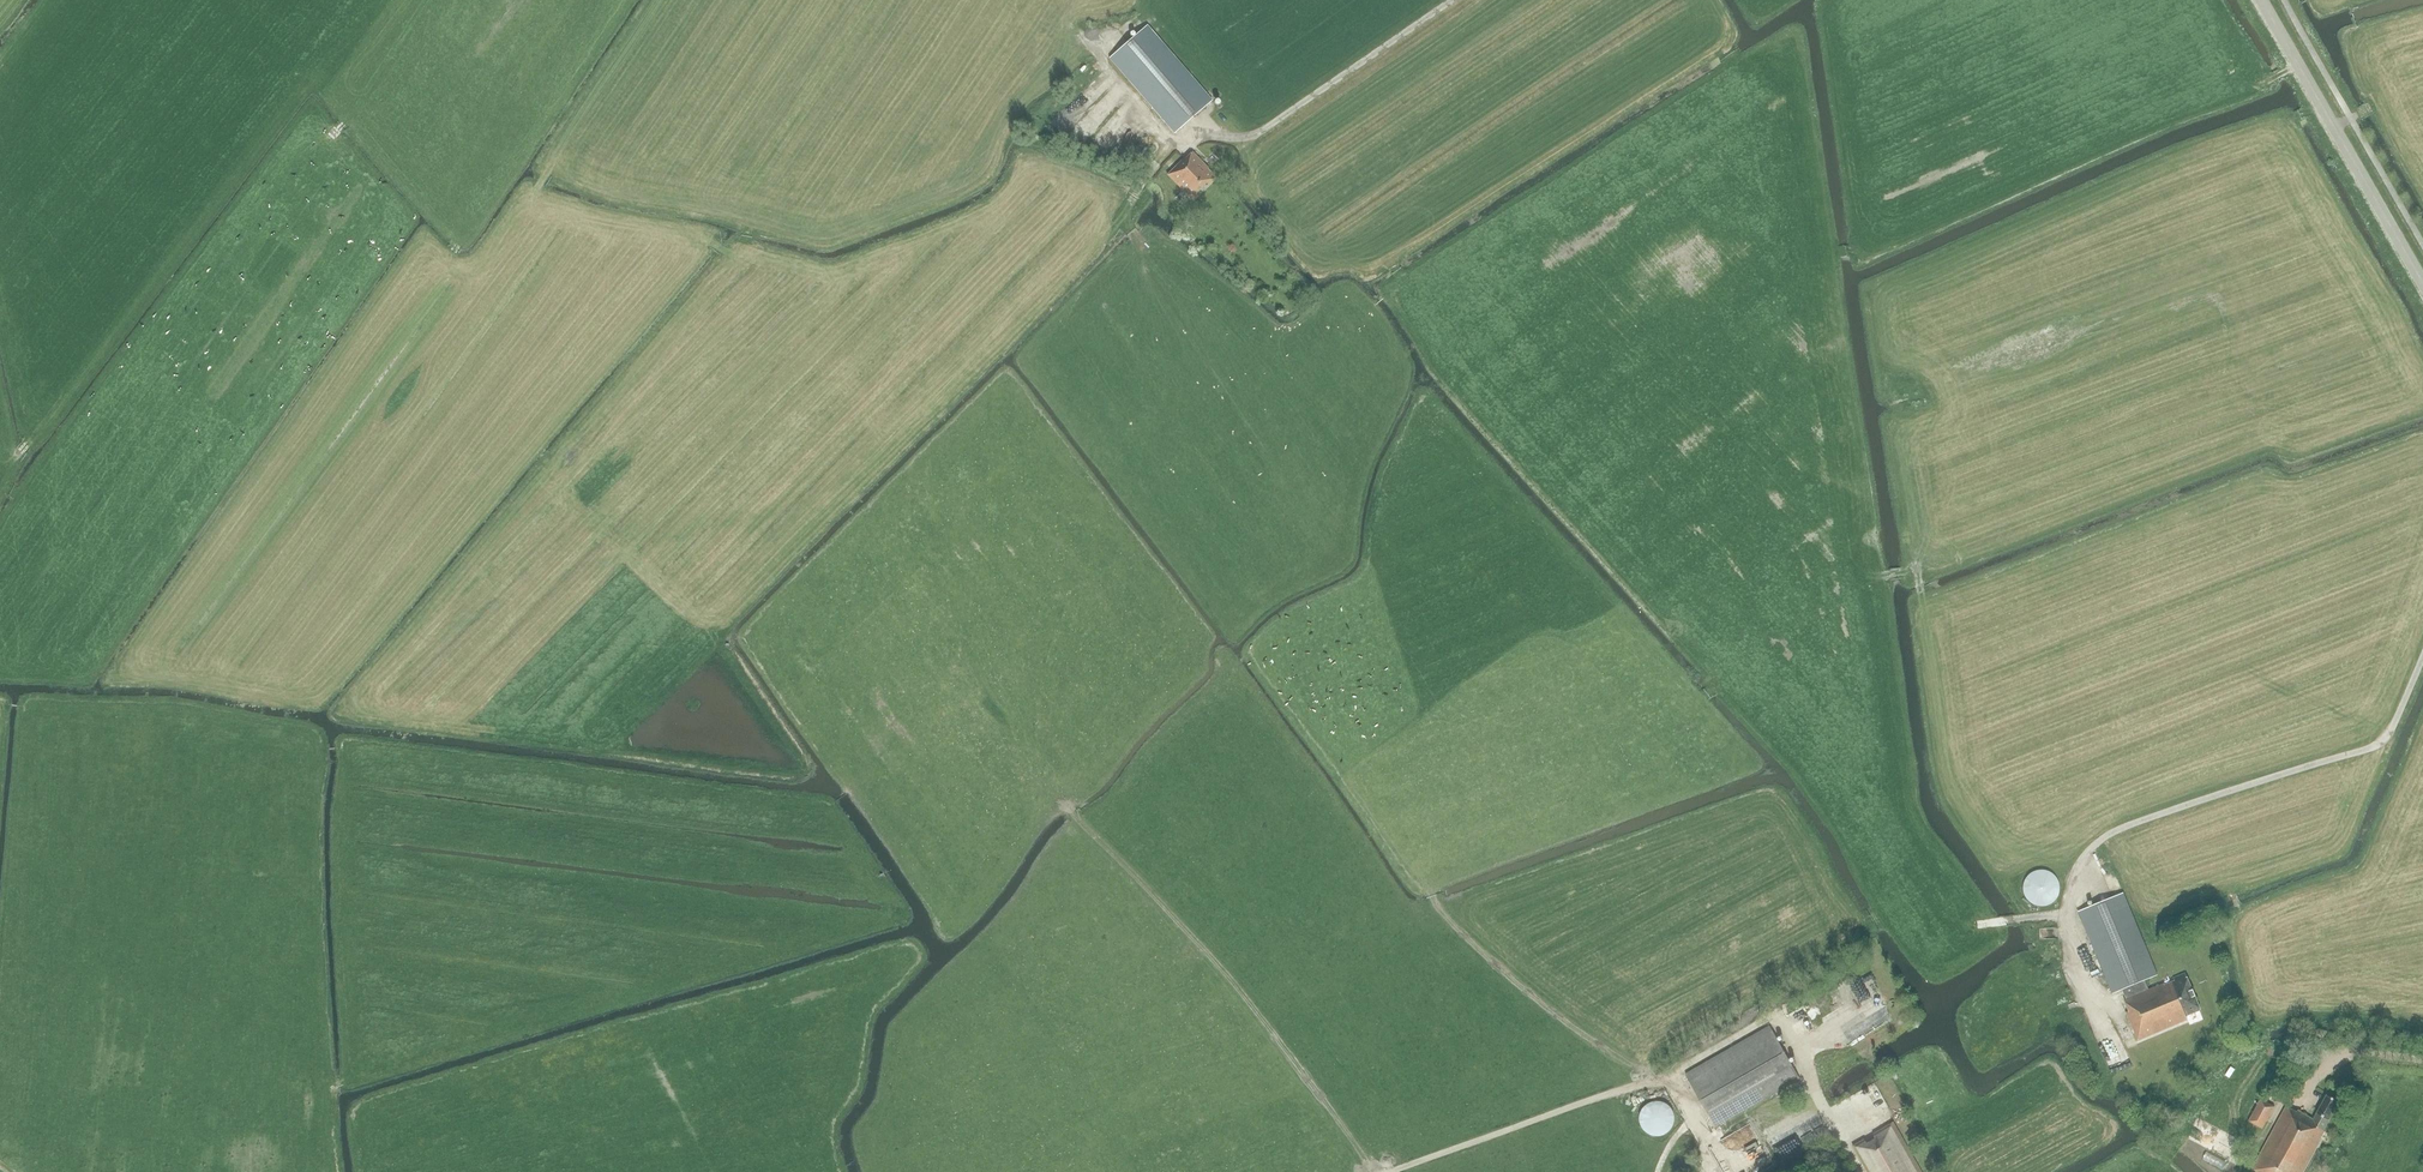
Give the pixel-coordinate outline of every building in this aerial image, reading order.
[(1175,133),(1213,100),(1148,25),(1110,58),(1175,133)] [(1209,169),(1193,152),(1186,159),(1185,158),(1168,175),(1194,201),(1217,179),(1208,169),(1209,169)] [(2027,878),(2026,880),(2025,882),(2025,884),(2024,887),(2025,891),(2026,894),(2027,897),(2029,900),(2032,902),(2035,904),(2038,905),(2042,906),(2045,906),(2049,905),(2052,903),(2054,902),(2056,900),(2058,897),(2059,895),(2060,892),(2061,889),(2061,886),(2060,882),(2059,879),(2058,877),(2056,875),(2053,872),(2051,871),(2049,870),(2046,869),(2043,869),(2040,869),(2037,870),(2034,871),(2032,872),(2030,874),(2028,876),(2027,878)] [(2175,979),(2149,990),(2145,980),(2158,974),(2124,893),(2079,911),(2112,993),(2122,989),(2126,999),(2124,1000),(2129,1011),(2127,1011),(2138,1040),(2188,1019),(2186,1016),(2201,1010),(2186,973),(2174,978),(2175,979)] [(2047,997),(2069,988),(2064,975),(2042,985),(2047,997)] [(1717,1127),(1800,1079),(1771,1026),(1687,1074),(1717,1127)] [(2322,1139),(2321,1139),(2325,1131),(2324,1130),(2340,1101),(2327,1094),(2314,1119),(2298,1111),(2297,1112),(2286,1107),(2252,1170),(2256,1171),(2305,1171),(2322,1139)] [(2263,1129),(2275,1107),(2261,1099),(2249,1121),(2263,1129)] [(1675,1121),(1676,1116),(1675,1114),(1673,1110),(1672,1107),(1667,1104),(1664,1102),(1661,1101),(1658,1101),(1656,1102),(1650,1103),(1648,1105),(1646,1106),(1644,1107),(1643,1110),(1642,1112),(1641,1114),(1641,1117),(1641,1119),(1641,1122),(1641,1125),(1642,1127),(1644,1130),(1645,1131),(1647,1133),(1649,1135),(1652,1136),(1655,1136),(1658,1137),(1661,1136),(1663,1136),(1667,1134),(1669,1133),(1671,1131),(1672,1129),(1675,1125),(1675,1121)] [(1894,1123),(1853,1146),(1868,1171),(1922,1171),(1894,1123)] [(1776,1164),(1752,1124),(1738,1132),(1745,1144),(1732,1152),(1740,1166),(1730,1171),(1762,1171),(1776,1164)]
